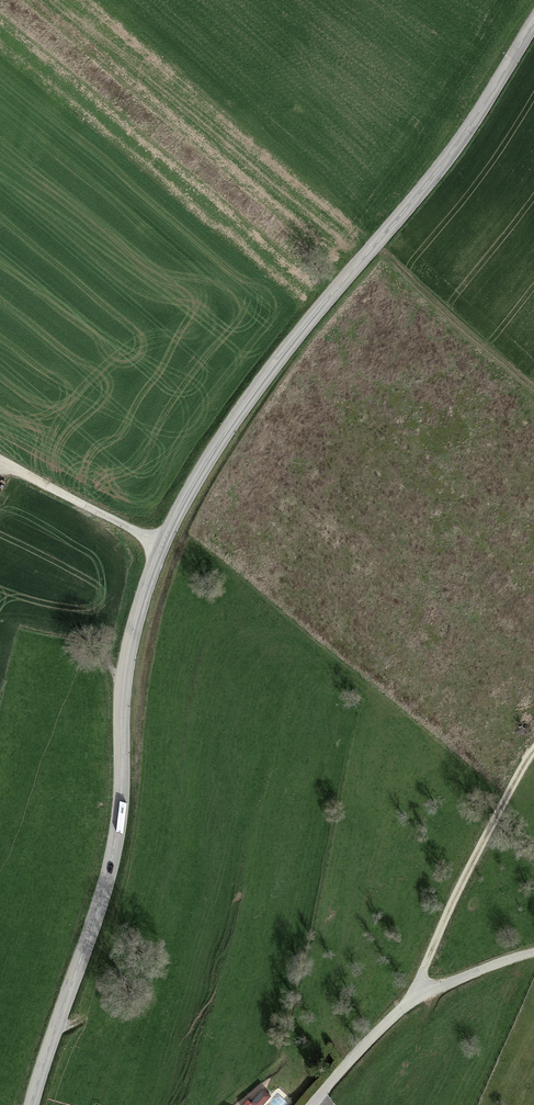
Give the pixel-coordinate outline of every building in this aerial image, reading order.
[(264,1087),(247,1104),(264,1104),(273,1095),(264,1087)]
